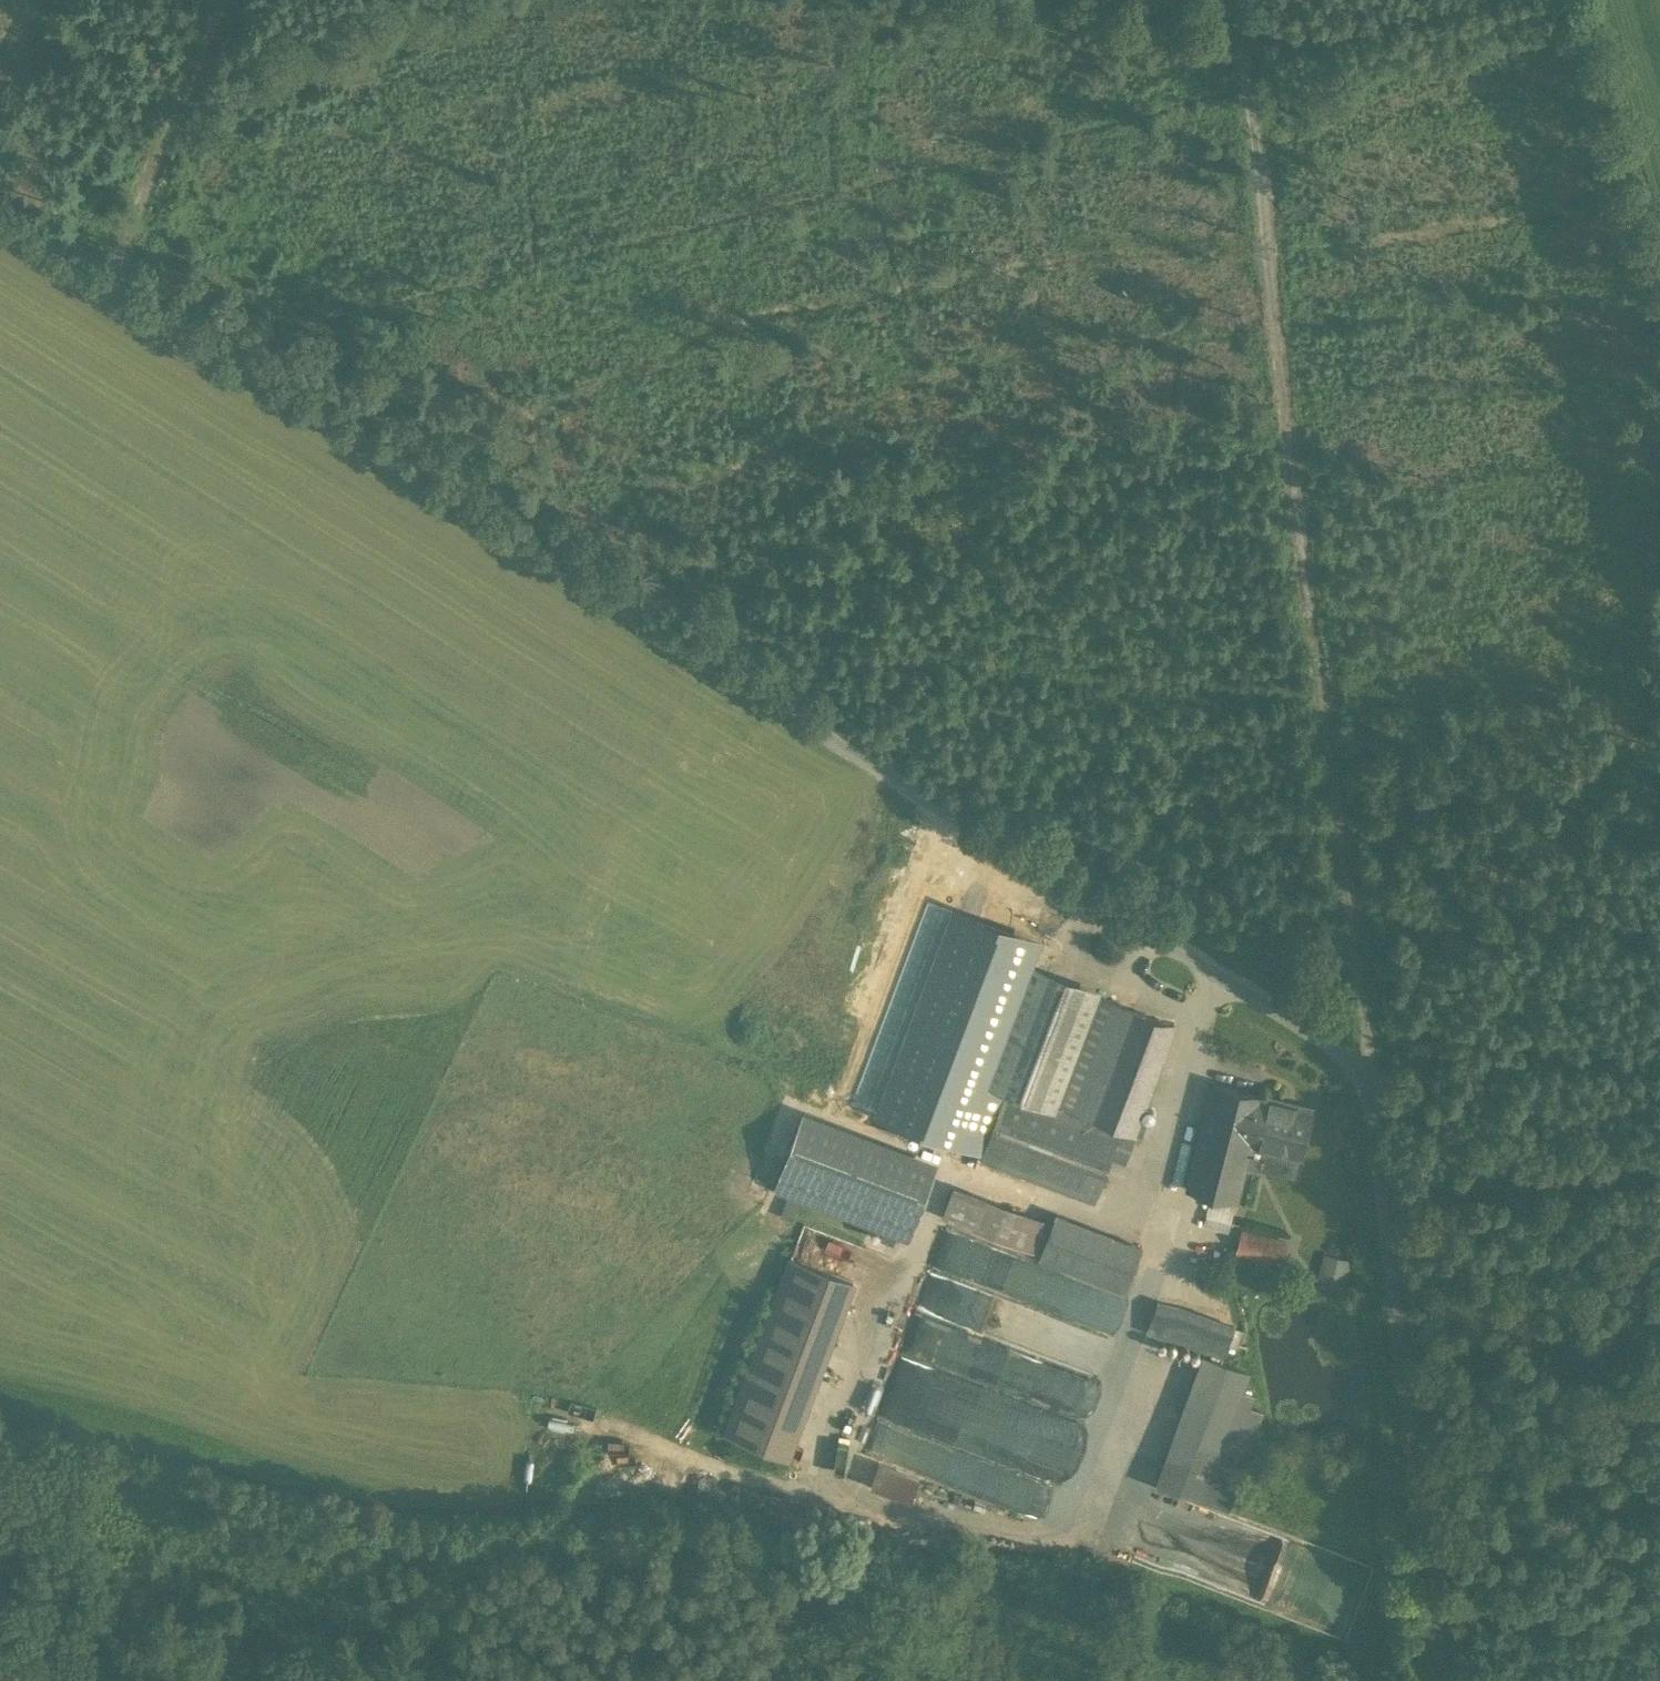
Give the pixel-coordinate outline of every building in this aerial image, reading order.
[(1173,1019),(1027,964),(984,1078),(995,1082),(1006,1086),(1006,1085),(1061,1106),(1063,1101),(1120,1123),(1133,1128),(1173,1019)] [(1061,1106),(1006,1085),(1006,1086),(995,1082),(978,1126),(989,1130),(981,1153),(1093,1195),(1110,1151),(1120,1123),(1063,1101),(1061,1106)] [(1263,1094),(1212,1082),(1212,1083),(1213,1083),(1186,1186),(1185,1186),(1185,1187),(1236,1200),(1236,1199),(1245,1164),(1244,1164),(1263,1094)] [(1313,1107),(1263,1094),(1244,1164),(1245,1164),(1294,1176),(1299,1156),(1300,1156),(1313,1107)] [(910,1239),(936,1144),(911,1137),(912,1137),(894,1132),(886,1133),(862,1126),(875,1126),(809,1108),(802,1108),(795,1133),(795,1136),(806,1139),(829,1138),(873,1150),(874,1163),(871,1163),(783,1139),(783,1140),(769,1188),(866,1214),(867,1246),(868,1240),(884,1244),(885,1240),(910,1239)] [(1133,1128),(1120,1123),(1110,1151),(1124,1157),(1134,1128),(1133,1128)] [(1052,1216),(955,1180),(944,1210),(971,1221),(970,1222),(1039,1248),(1052,1216)] [(1141,1243),(1054,1210),(1052,1216),(1039,1248),(1038,1251),(1125,1284),(1141,1243)] [(1285,1242),(1241,1230),(1235,1252),(1279,1263),(1285,1242)] [(783,1250),(724,1433),(793,1455),(851,1272),(783,1250)] [(1348,1261),(1326,1255),(1320,1278),(1342,1284),(1348,1261)] [(1233,1326),(1156,1297),(1145,1326),(1222,1355),(1233,1326)] [(1247,1372),(1202,1354),(1164,1454),(1236,1482),(1261,1411),(1236,1401),(1247,1372)] [(875,1454),(866,1482),(912,1498),(918,1480),(927,1484),(931,1473),(875,1454)]
